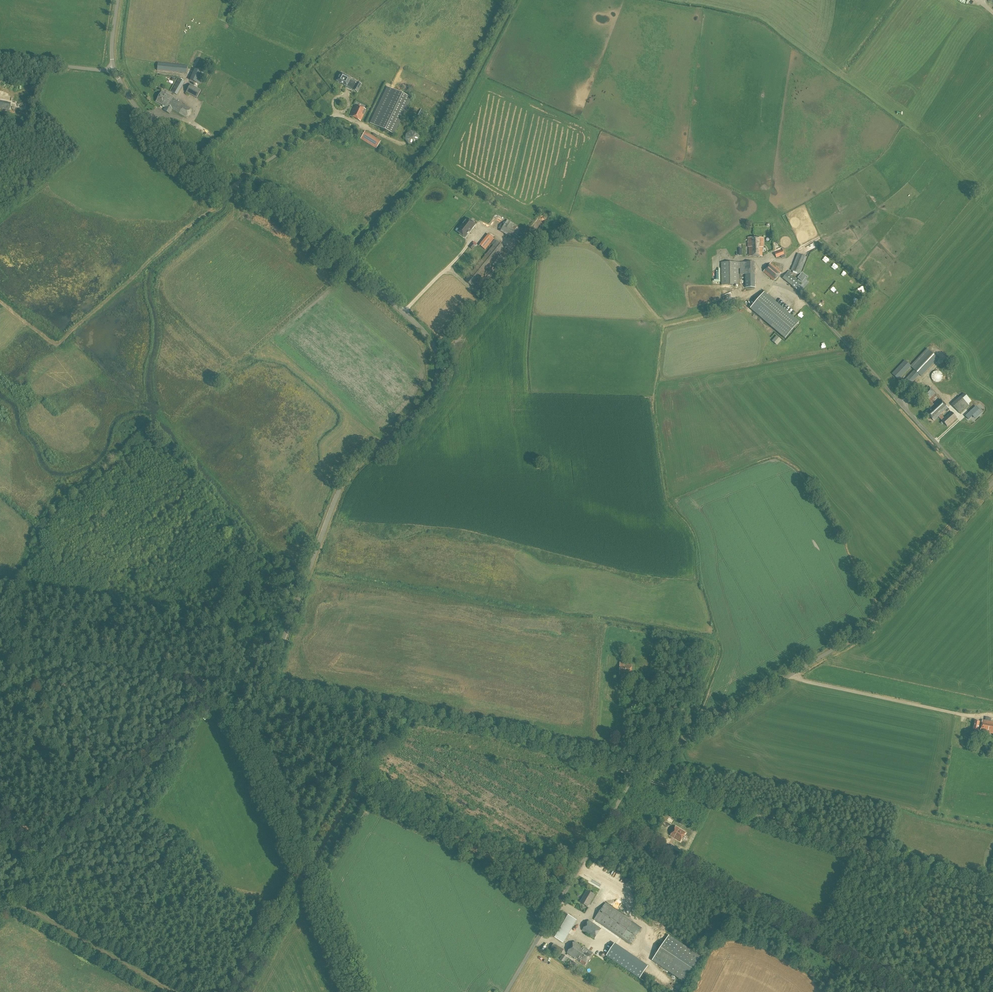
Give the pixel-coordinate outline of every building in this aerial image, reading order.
[(186,73),(187,66),(158,63),(157,70),(186,73)] [(199,84),(204,73),(194,69),(189,80),(199,84)] [(357,83),(350,79),(351,78),(341,73),(337,81),(346,86),(347,85),(353,89),(353,90),(357,92),(362,84),(357,82),(357,83)] [(177,95),(184,82),(179,78),(171,91),(177,95)] [(196,98),(201,90),(190,84),(186,92),(196,98)] [(394,134),(411,98),(387,87),(370,123),(394,134)] [(185,117),(191,108),(173,99),(174,98),(162,91),(156,102),(165,107),(164,110),(170,114),(172,110),(185,117)] [(361,121),(366,110),(355,105),(350,115),(361,121)] [(426,111),(421,109),(418,116),(423,118),(425,113),(426,111)] [(476,225),(468,219),(463,224),(459,228),(462,230),(459,233),(464,237),(471,228),(472,229),(476,225)] [(502,228),(512,238),(520,229),(510,220),(502,228)] [(485,250),(494,239),(488,234),(480,245),(485,250)] [(763,244),(763,238),(748,238),(748,242),(749,242),(749,256),(763,256),(763,244)] [(473,287),(505,248),(497,241),(466,280),(473,287)] [(785,257),(782,247),(774,250),(776,258),(781,256),(782,258),(785,257)] [(800,274),(807,257),(798,254),(791,270),(800,274)] [(755,262),(721,263),(722,285),(739,285),(738,269),(740,269),(740,274),(745,274),(745,267),(755,267),(755,262)] [(774,281),(781,272),(771,263),(763,272),(774,281)] [(796,288),(800,283),(790,275),(793,273),(789,270),(783,278),(796,288)] [(802,272),(797,278),(801,281),(806,276),(802,272)] [(785,338),(799,323),(764,293),(750,308),(785,338)] [(921,376),(938,358),(927,349),(911,366),(905,360),(892,374),(899,380),(911,367),(914,370),(903,382),(908,387),(920,375),(921,376)] [(956,367),(948,374),(952,379),(960,373),(956,367)] [(934,405),(929,399),(935,394),(928,386),(919,395),(929,405),(930,404),(932,407),(926,412),(934,421),(938,417),(947,426),(956,418),(951,412),(944,418),(941,415),(948,408),(940,400),(934,405)] [(960,414),(969,405),(968,405),(971,401),(964,393),(951,405),(960,414)] [(965,416),(968,420),(973,416),(976,413),(979,416),(982,413),(976,406),(965,416)] [(632,675),(632,664),(624,664),(624,662),(620,662),(620,675),(632,675)] [(991,718),(987,717),(987,721),(982,720),(982,723),(979,722),(975,721),(973,730),(978,731),(978,729),(980,729),(980,731),(992,734),(992,722),(990,722),(991,718)] [(680,841),(685,832),(676,826),(671,835),(680,841)] [(664,848),(674,854),(678,848),(671,844),(669,846),(666,844),(664,848)] [(620,875),(617,880),(622,883),(625,878),(620,875)] [(587,907),(595,895),(587,890),(580,902),(587,907)] [(631,944),(642,927),(605,903),(594,919),(631,944)] [(625,914),(629,909),(624,905),(620,910),(625,914)] [(563,943),(577,920),(563,912),(549,934),(563,943)] [(594,939),(601,929),(589,920),(582,930),(594,939)] [(685,982),(702,957),(669,935),(652,960),(685,982)] [(583,947),(575,941),(567,952),(581,962),(580,962),(585,965),(593,953),(583,947)] [(561,955),(564,950),(554,944),(550,949),(561,955)]
